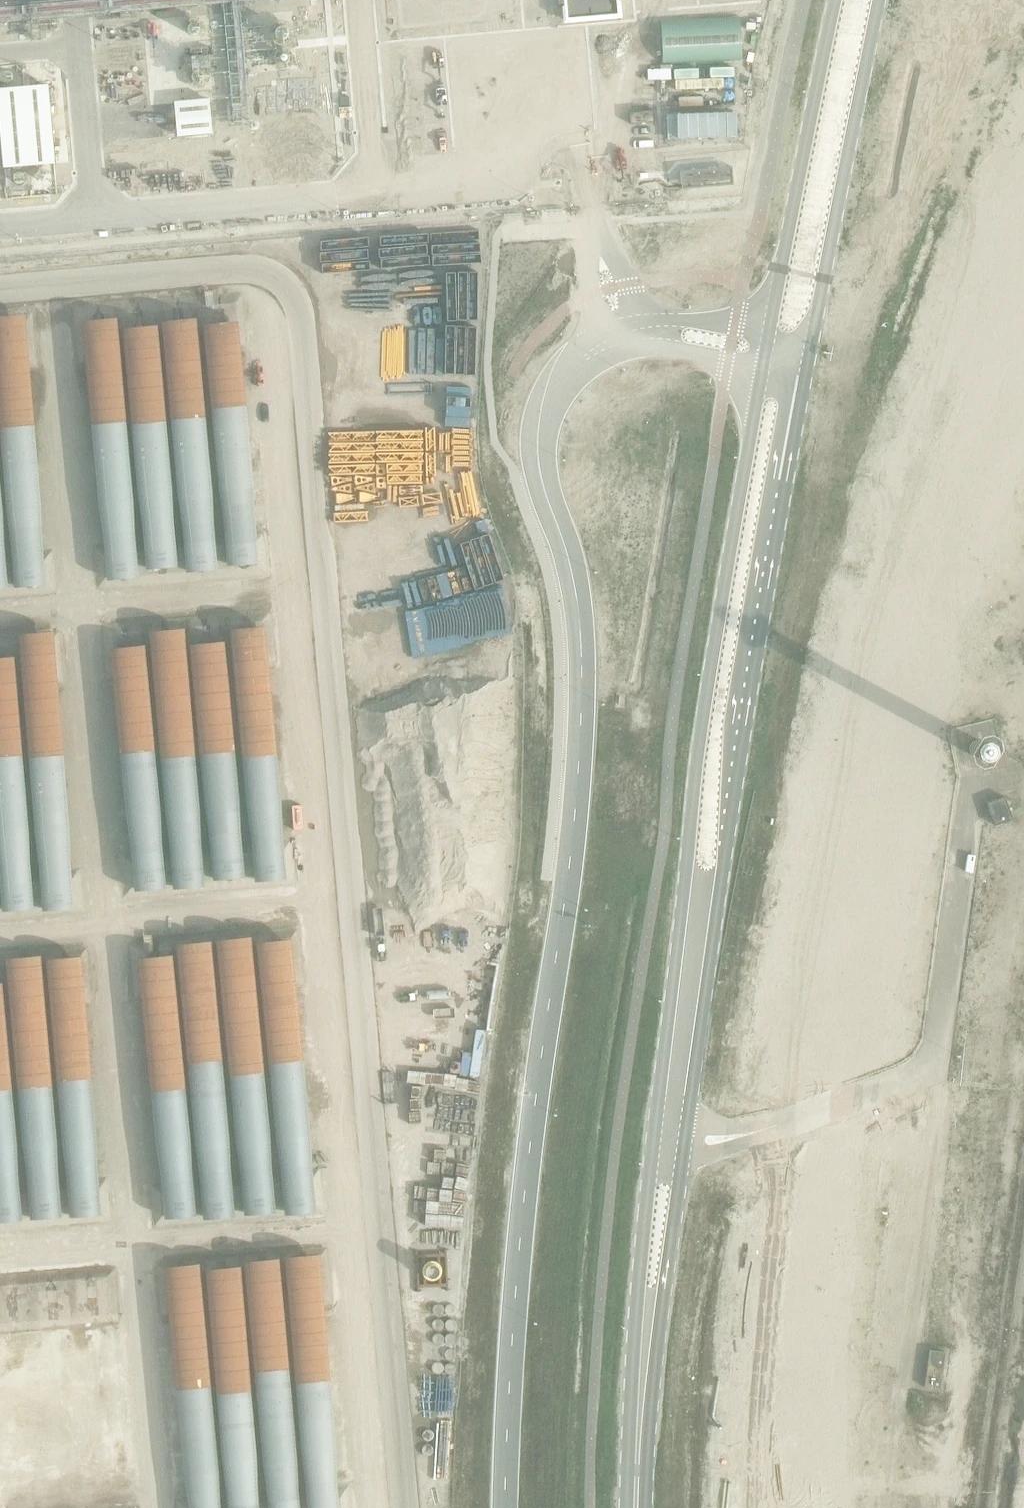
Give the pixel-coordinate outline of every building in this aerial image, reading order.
[(564,21),(619,16),(618,0),(562,0),(564,21)] [(737,14),(659,19),(662,63),(741,59),(737,14)] [(731,166),(679,170),(681,188),(733,184),(731,166)] [(988,754),(985,750),(983,743),(977,740),(971,741),(967,747),(969,754),(974,758),(981,756),(986,757),(993,762),(995,758),(988,754)] [(1011,819),(1003,797),(986,803),(994,826),(1011,819)] [(204,979),(205,990),(227,990),(226,978),(204,979)] [(924,1386),(940,1389),(945,1351),(929,1349),(927,1365),(924,1386)]
